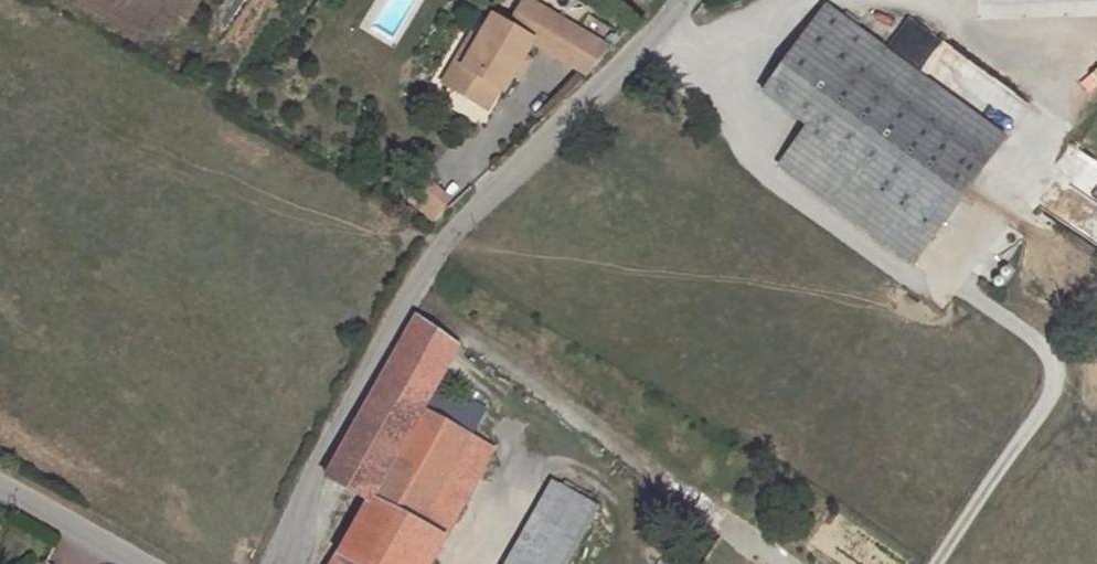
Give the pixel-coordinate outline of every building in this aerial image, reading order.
[(537,43),(592,75),(613,45),(545,3),(525,32),(511,23),(497,45),(490,40),(472,70),(480,74),(465,99),(484,111),(499,87),(505,91),(537,43)] [(779,169),(914,267),(1007,140),(827,9),(762,97),(808,130),(779,169)] [(905,18),(886,47),(928,76),(948,47),(905,18)] [(415,317),(325,476),(368,501),(420,408),(434,383),(455,345),(415,317)] [(466,402),(434,383),(420,408),(452,427),(466,402)] [(420,408),(368,501),(331,563),(428,563),(491,450),(452,427),(420,408)] [(559,486),(516,563),(561,563),(593,506),(559,486)]
